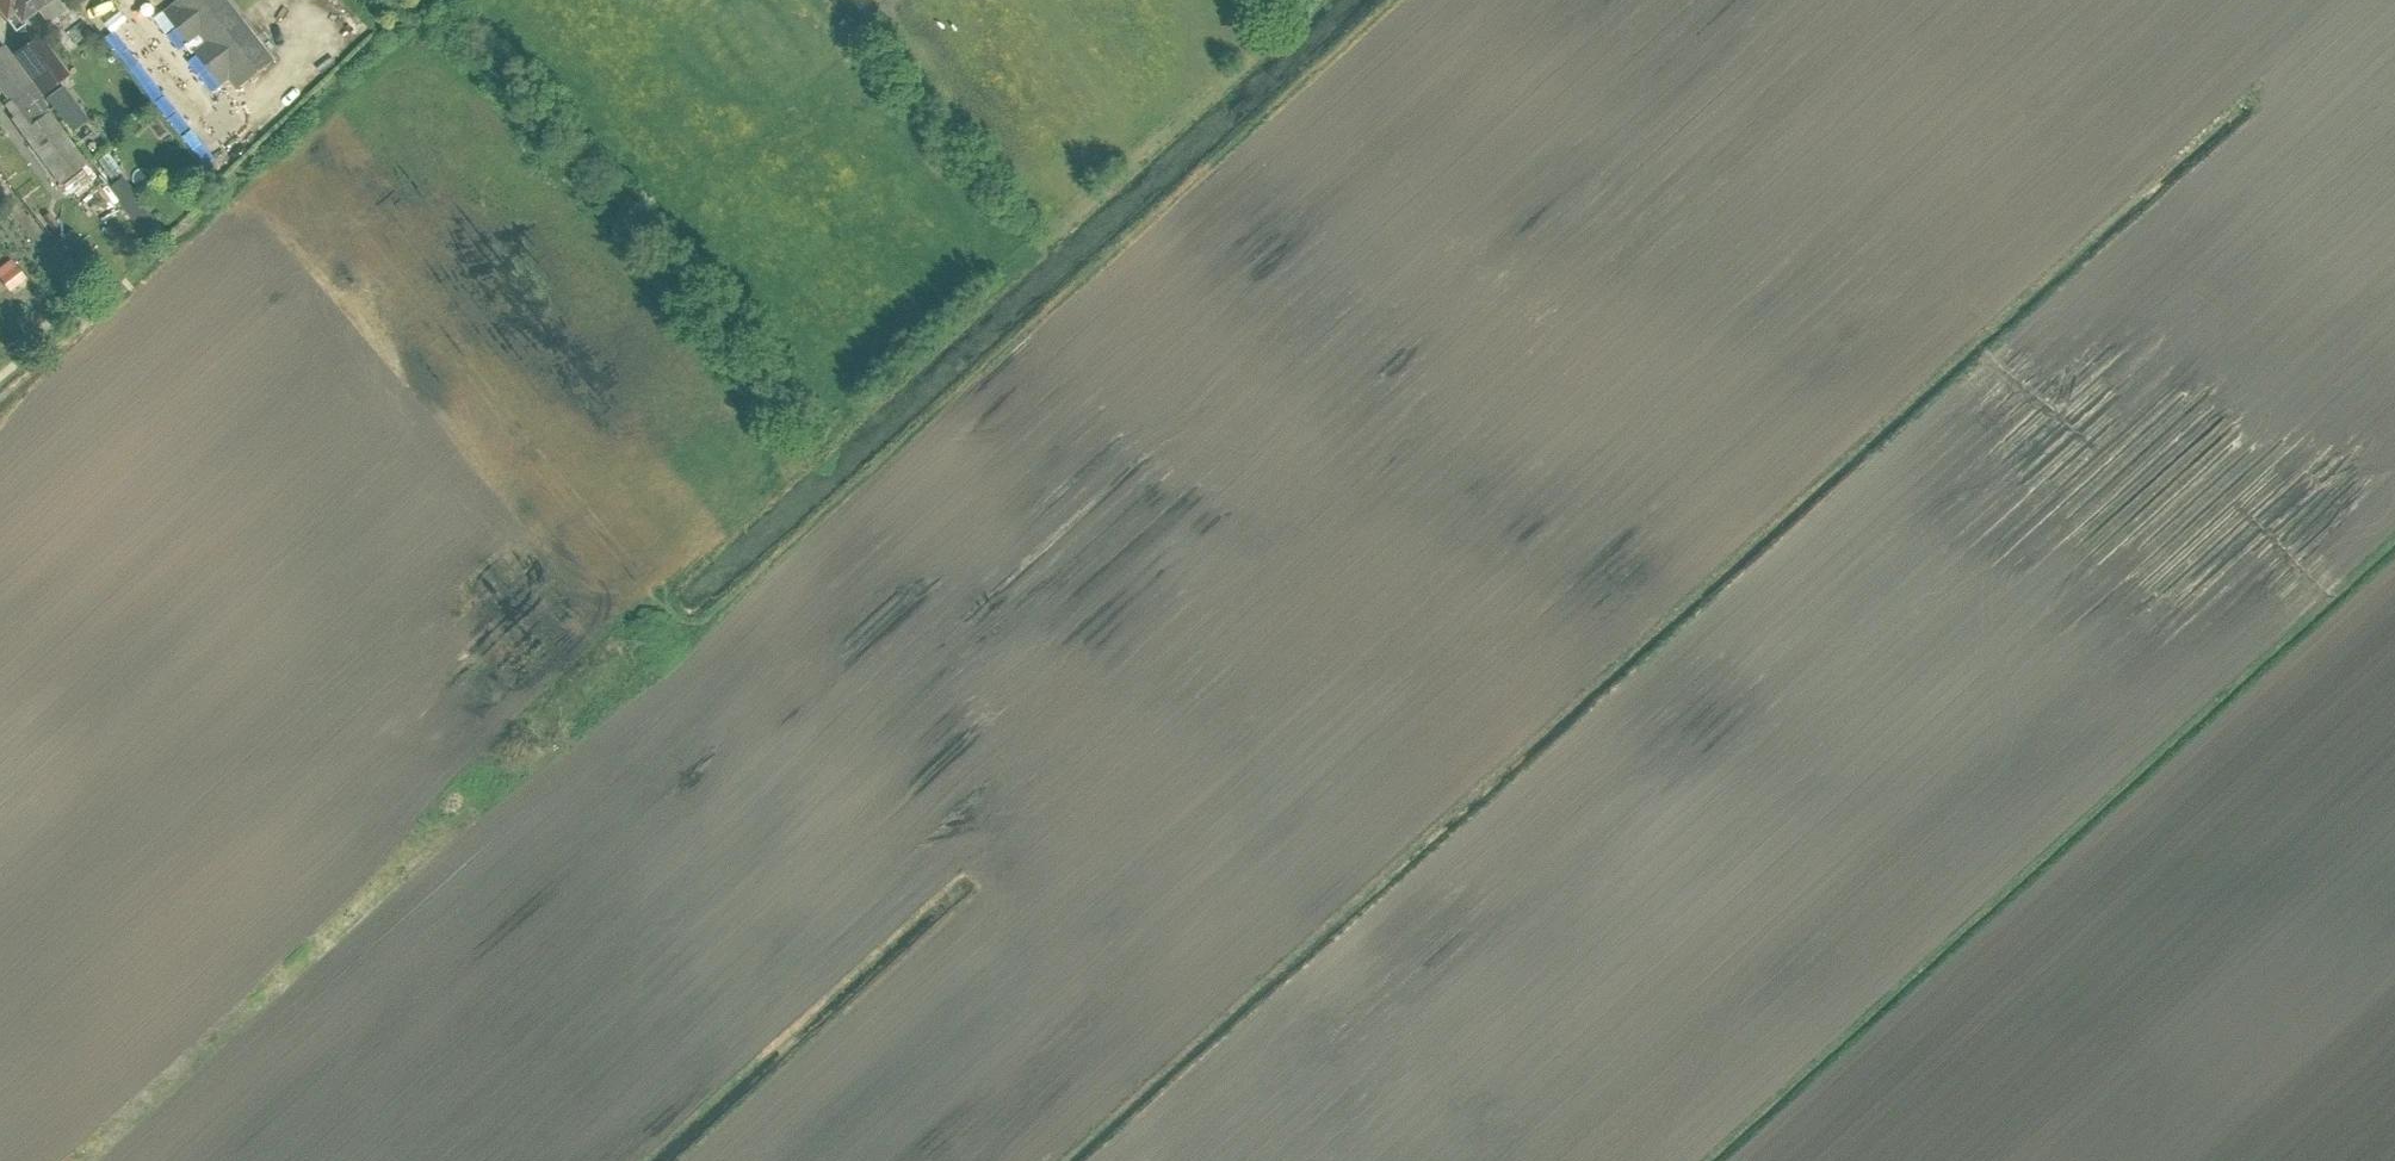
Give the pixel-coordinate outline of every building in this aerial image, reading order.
[(14,32),(24,24),(19,18),(34,7),(46,23),(65,9),(58,0),(0,0),(0,12),(14,32)] [(170,5),(171,6),(164,12),(222,83),(229,78),(238,89),(275,60),(229,0),(177,0),(170,5)] [(348,9),(360,0),(341,0),(348,9)] [(69,75),(40,34),(11,55),(60,123),(77,111),(57,83),(69,75)] [(3,45),(0,47),(0,94),(24,129),(19,133),(56,186),(87,165),(3,45)] [(91,175),(101,197),(118,189),(108,167),(91,175)] [(98,211),(82,220),(89,231),(105,222),(98,211)] [(11,271),(0,279),(0,284),(7,293),(20,283),(11,271)]
